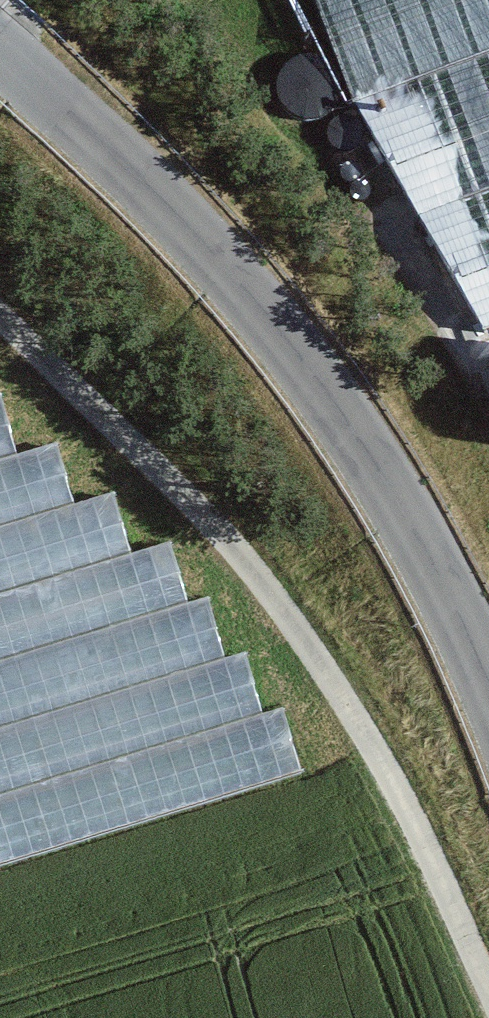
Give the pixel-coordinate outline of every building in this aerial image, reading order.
[(442,349),(488,331),(488,0),(310,0),(442,349)] [(300,785),(278,709),(256,716),(238,655),(220,660),(202,601),(180,607),(161,545),(127,555),(109,494),(69,506),(52,449),(11,461),(0,423),(0,874),(300,785)]
